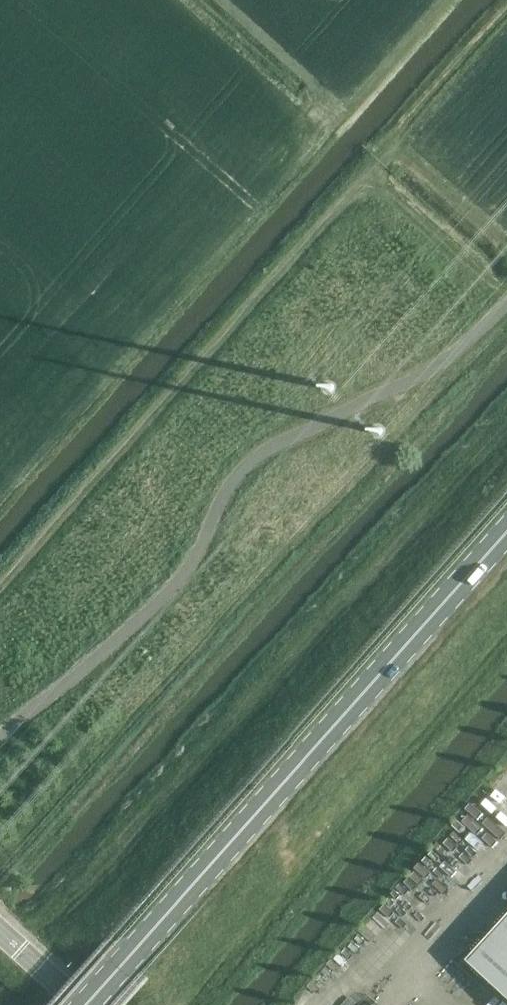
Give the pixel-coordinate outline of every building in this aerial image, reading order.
[(494,813),(506,799),(506,797),(495,786),(481,801),(494,813)] [(482,939),(456,959),(481,981),(485,976),(506,997),(506,912),(482,939)]
